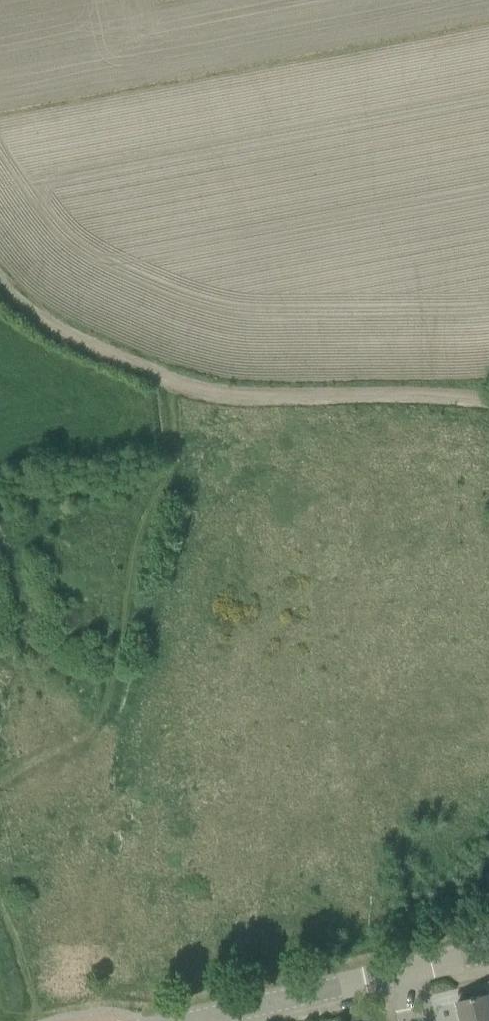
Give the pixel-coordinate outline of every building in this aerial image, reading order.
[(462,1020),(488,1020),(488,997),(488,994),(457,1001),(462,1020)]
